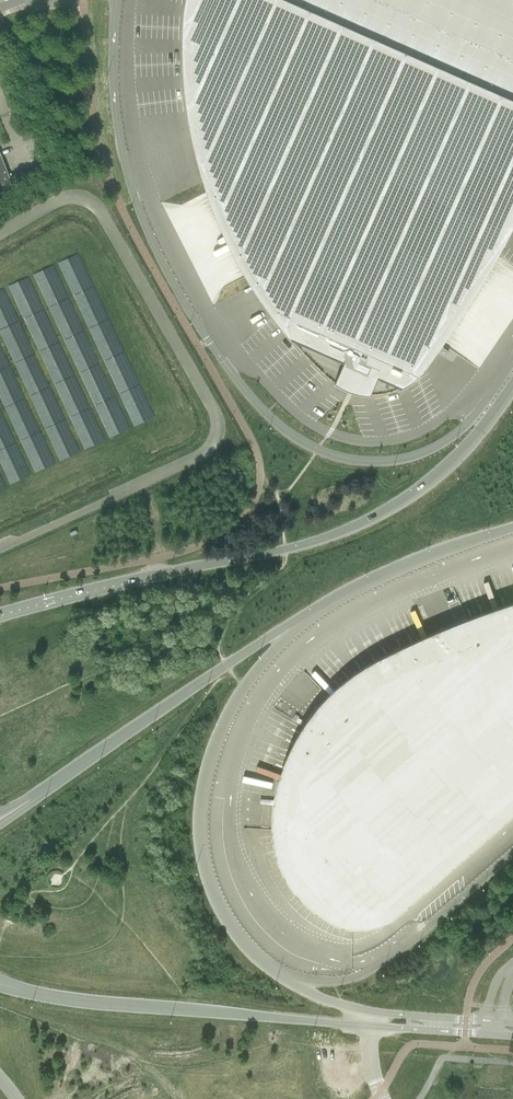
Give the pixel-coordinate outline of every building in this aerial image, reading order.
[(183,77),(190,132),(195,151),(214,211),(236,259),(270,313),(290,337),(328,377),(335,383),(357,392),(369,394),(394,390),(401,387),(402,387),(418,375),(424,368),(465,309),(512,226),(512,98),(290,0),(189,0),(185,23),(183,77)] [(512,98),(512,0),(290,0),(512,98)] [(0,153),(0,186),(11,181),(0,153)] [(271,830),(272,837),(272,841),(275,853),(278,864),(283,874),(288,883),(294,892),(301,900),(309,907),(317,914),(327,920),(337,925),(350,928),(366,928),(381,924),(392,918),(401,911),(512,814),(512,602),(495,608),(467,618),(440,629),(428,634),(413,641),(398,648),(383,656),(375,660),(362,667),(355,672),(345,680),(336,687),(327,695),(322,701),(317,706),(309,717),(303,726),(297,736),(291,747),(285,760),(281,771),(277,782),(274,795),(272,807),(271,819),(271,830)]
